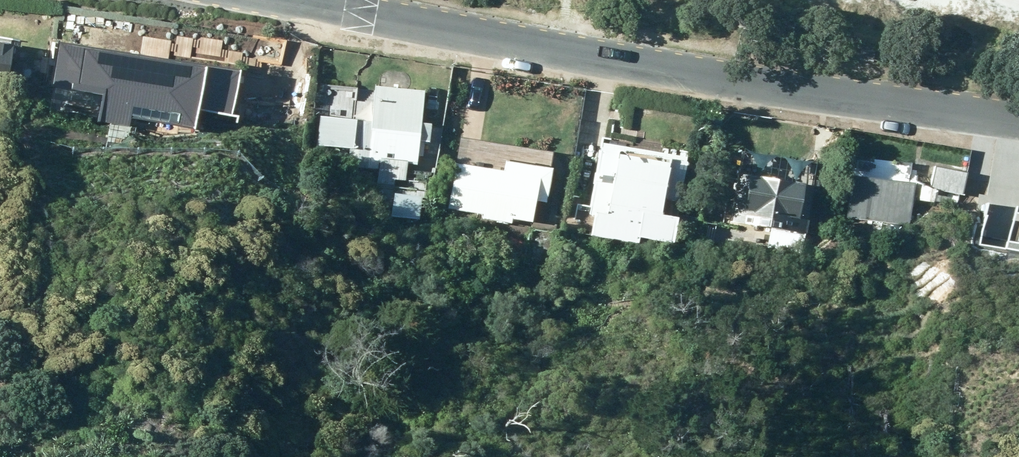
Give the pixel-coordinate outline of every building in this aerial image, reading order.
[(241,71),(61,42),(53,89),(102,96),(98,120),(131,125),(133,116),(196,126),(198,112),(234,117),(241,71)] [(0,43),(0,73),(7,74),(11,45),(0,43)] [(423,91),(373,86),(369,121),(319,116),(316,144),(358,148),(356,168),(393,171),(395,157),(417,159),(418,142),(428,143),(429,123),(420,122),(423,91)] [(640,236),(674,242),(691,152),(667,148),(667,154),(623,148),(624,141),(623,137),(621,135),(612,134),(610,136),(608,140),(607,145),(601,144),(585,235),(639,243),(640,236)] [(447,210),(481,214),(480,219),(512,224),(512,218),(533,221),(536,201),(547,203),(551,167),(455,154),(447,210)] [(846,219),(910,225),(913,200),(933,202),(935,191),(949,192),(948,202),(958,203),(959,195),(984,197),(987,168),(968,166),(967,170),(932,166),(931,186),(915,185),(915,181),(879,178),(879,172),(874,168),(868,168),(863,172),(864,177),(850,175),(846,219)] [(730,222),(806,234),(814,187),(738,175),(730,222)] [(428,189),(390,186),(389,216),(427,218),(428,189)] [(1018,256),(1018,209),(988,205),(982,250),(1018,256)]
